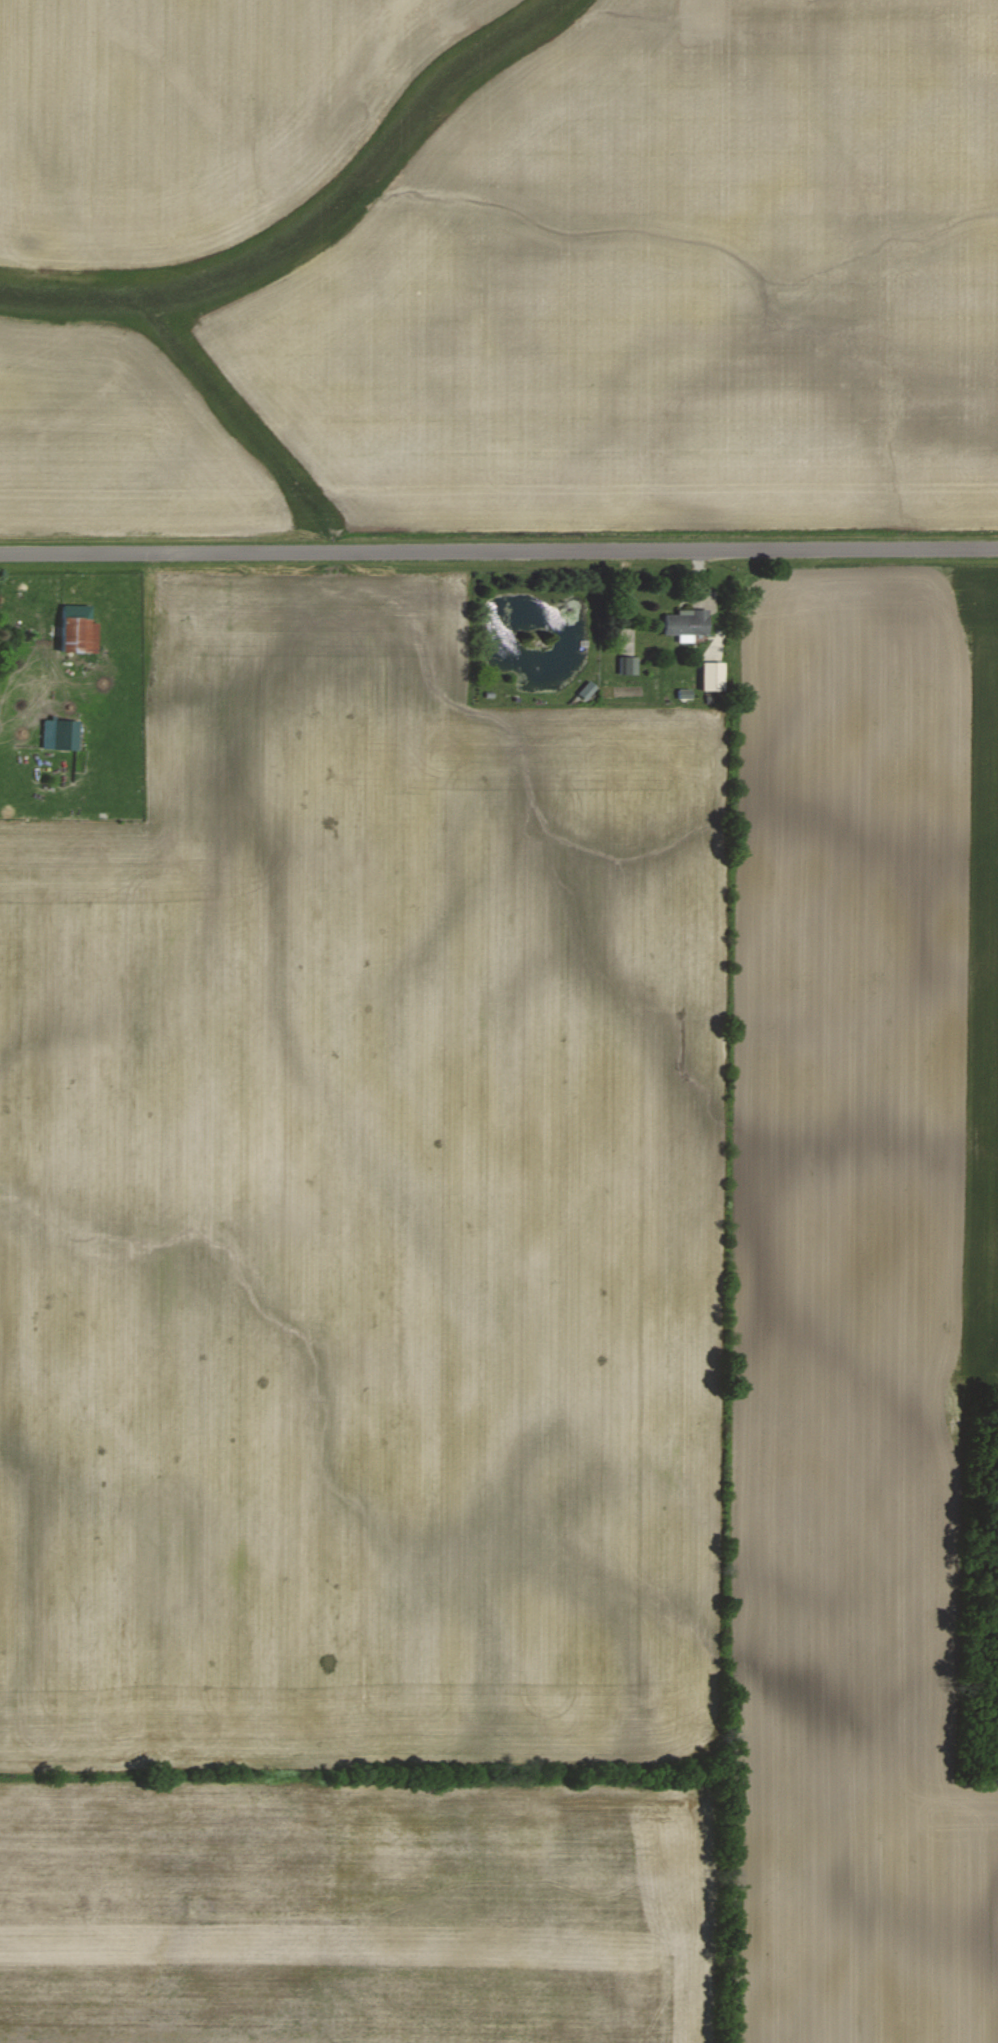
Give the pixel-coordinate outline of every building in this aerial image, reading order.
[(91,605),(62,605),(61,652),(98,653),(98,623),(90,622),(91,605)] [(664,614),(664,635),(678,635),(678,642),(693,642),(693,634),(708,635),(708,609),(677,609),(676,615),(664,614)] [(637,674),(637,657),(619,657),(619,674),(637,674)] [(723,662),(701,663),(702,691),(723,691),(723,662)] [(577,693),(585,701),(597,687),(589,680),(577,693)] [(692,689),(678,689),(678,699),(692,699),(692,689)] [(79,721),(43,720),(43,749),(78,750),(79,721)]
